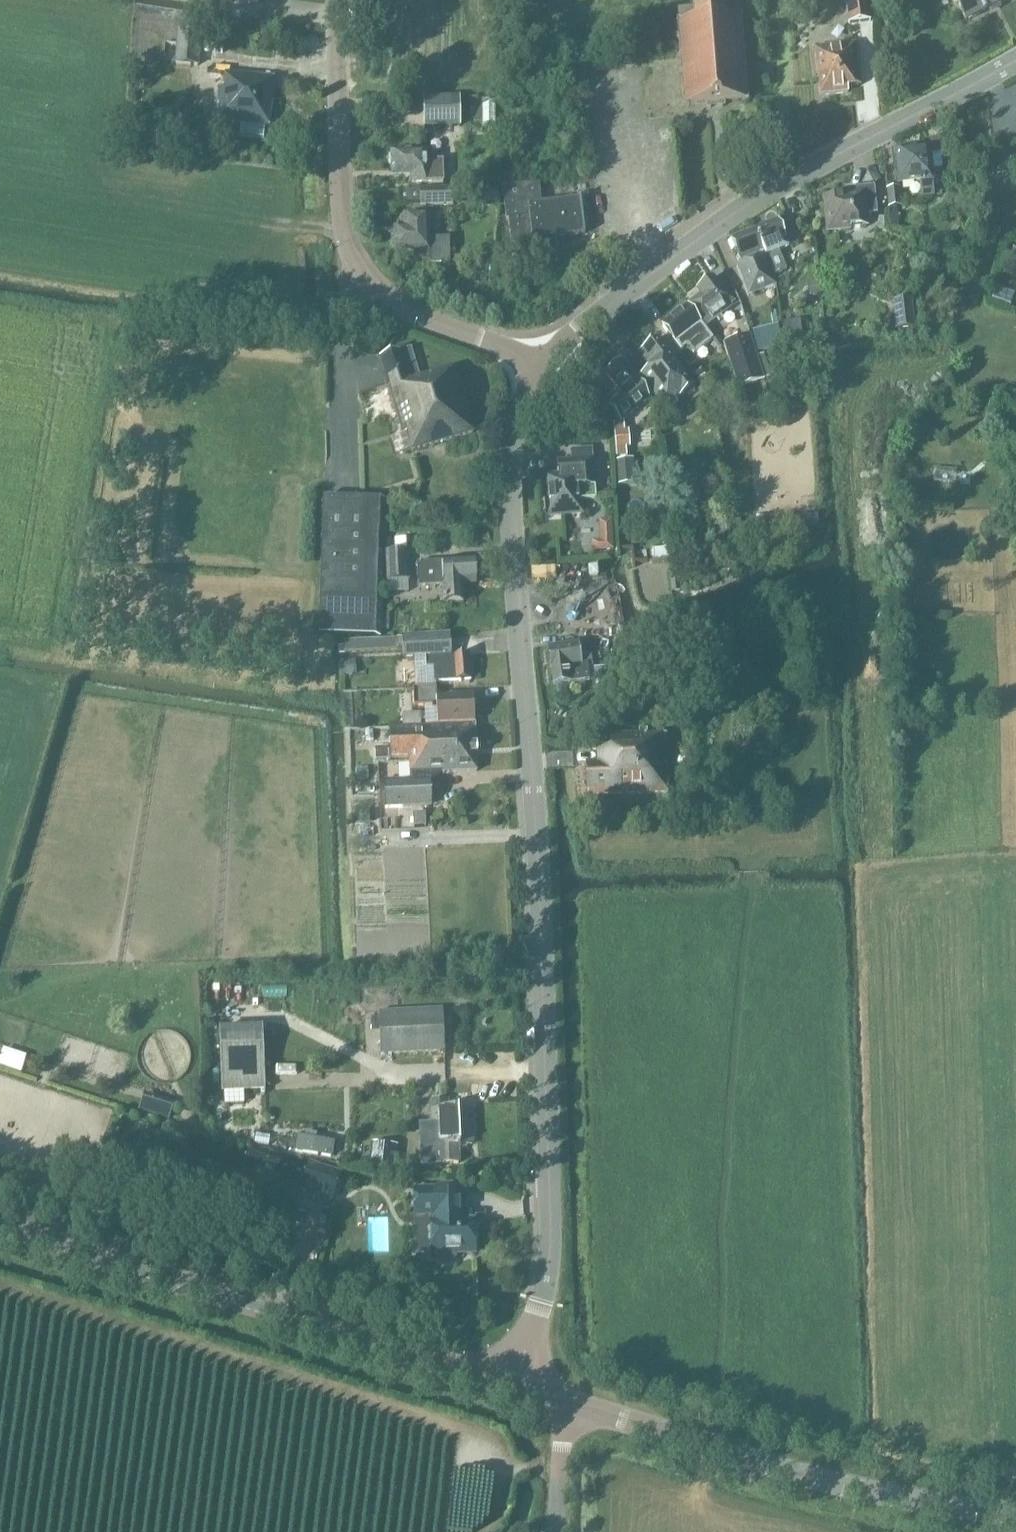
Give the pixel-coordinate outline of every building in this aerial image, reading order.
[(849,23),(870,20),(868,0),(846,0),(849,23)] [(966,22),(1006,0),(954,0),(966,22)] [(675,10),(682,106),(750,101),(743,5),(675,10)] [(176,64),(198,66),(201,35),(179,33),(176,64)] [(848,93),(847,87),(860,86),(855,44),(814,49),(820,96),(848,93)] [(221,123),(270,127),(274,80),(228,76),(227,89),(220,88),(219,104),(223,105),(221,123)] [(462,96),(425,97),(426,128),(462,127),(462,96)] [(479,125),(499,125),(499,101),(479,101),(479,125)] [(928,145),(897,148),(900,181),(921,179),(923,195),(935,193),(931,154),(942,153),(941,138),(928,139),(928,145)] [(393,152),(393,176),(411,175),(411,183),(444,182),(444,162),(426,162),(425,152),(393,152)] [(557,237),(587,233),(582,199),(530,205),(528,185),(502,188),(507,221),(509,221),(514,259),(560,253),(557,237)] [(853,228),(869,227),(868,214),(877,213),(875,185),(848,188),(849,193),(840,194),(841,198),(825,199),(829,233),(853,231),(853,228)] [(421,190),(421,206),(453,205),(452,189),(421,190)] [(899,189),(888,190),(889,207),(901,206),(899,189)] [(415,258),(430,258),(430,267),(451,266),(451,240),(431,241),(430,216),(406,216),(406,229),(398,229),(398,253),(415,253),(415,258)] [(778,249),(790,244),(780,220),(759,229),(769,253),(765,254),(774,274),(787,268),(778,249)] [(778,283),(774,274),(765,254),(769,253),(759,229),(734,240),(744,263),(738,265),(751,295),(778,283)] [(702,294),(688,304),(706,327),(732,307),(725,299),(728,297),(713,278),(698,289),(702,294)] [(893,299),(895,315),(896,330),(915,328),(912,298),(893,299)] [(663,324),(681,348),(687,342),(695,352),(714,337),(706,327),(688,304),(663,324)] [(753,332),(758,353),(783,346),(778,326),(753,332)] [(728,357),(738,388),(764,380),(749,335),(724,343),(728,357)] [(640,353),(651,368),(641,376),(664,406),(675,397),(677,400),(681,396),(695,385),(658,338),(643,350),(640,353)] [(411,348),(381,357),(404,434),(409,432),(414,450),(473,432),(454,368),(420,378),(411,348)] [(606,374),(625,395),(620,399),(619,398),(609,407),(622,422),(650,398),(641,383),(642,382),(623,359),(606,374)] [(557,477),(547,478),(550,516),(582,513),(581,501),(596,500),(595,483),(597,483),(594,450),(574,452),(575,462),(556,463),(557,477)] [(632,461),(615,462),(617,485),(634,484),(632,461)] [(320,636),(381,636),(381,502),(320,502),(320,636)] [(409,549),(387,550),(388,581),(411,580),(409,549)] [(418,564),(420,588),(444,586),(445,604),(465,602),(464,584),(478,583),(476,560),(418,564)] [(590,567),(590,576),(598,575),(597,567),(590,567)] [(604,585),(557,590),(558,601),(561,629),(608,625),(606,609),(604,585)] [(395,638),(345,641),(346,656),(404,653),(404,659),(427,657),(452,656),(451,633),(395,636),(395,638)] [(588,670),(594,669),(592,662),(582,664),(578,641),(549,646),(556,685),(589,679),(588,670)] [(427,657),(428,689),(440,688),(440,682),(471,680),(469,655),(452,656),(427,657)] [(414,689),(415,707),(425,707),(425,713),(403,714),(403,727),(475,723),(474,695),(441,696),(440,688),(428,689),(418,689),(418,688),(414,689)] [(411,779),(385,781),(387,807),(431,804),(430,780),(442,773),(478,771),(475,723),(403,727),(403,728),(390,728),(391,757),(409,756),(411,779)] [(637,732),(638,738),(609,739),(610,755),(595,756),(596,766),(584,767),(585,799),(668,796),(666,737),(647,738),(646,731),(637,732)] [(224,1025),(254,1025),(253,985),(211,986),(212,1022),(224,1022),(224,1025)] [(447,1052),(444,1008),(380,1013),(383,1056),(447,1052)] [(264,1028),(220,1030),(222,1091),(266,1089),(264,1028)] [(441,1145),(421,1145),(422,1165),(458,1164),(457,1146),(472,1146),(471,1128),(465,1128),(465,1108),(449,1109),(448,1100),(434,1100),(435,1119),(440,1119),(441,1145)] [(393,1168),(396,1146),(372,1143),(369,1165),(393,1168)] [(250,1152),(244,1171),(274,1181),(281,1162),(250,1152)] [(302,1189),(332,1200),(341,1174),(310,1164),(302,1189)] [(419,1251),(430,1251),(430,1255),(439,1255),(439,1259),(442,1262),(451,1262),(455,1259),(455,1254),(474,1254),(474,1222),(461,1222),(460,1190),(417,1191),(418,1215),(430,1215),(430,1234),(418,1234),(419,1251)]
